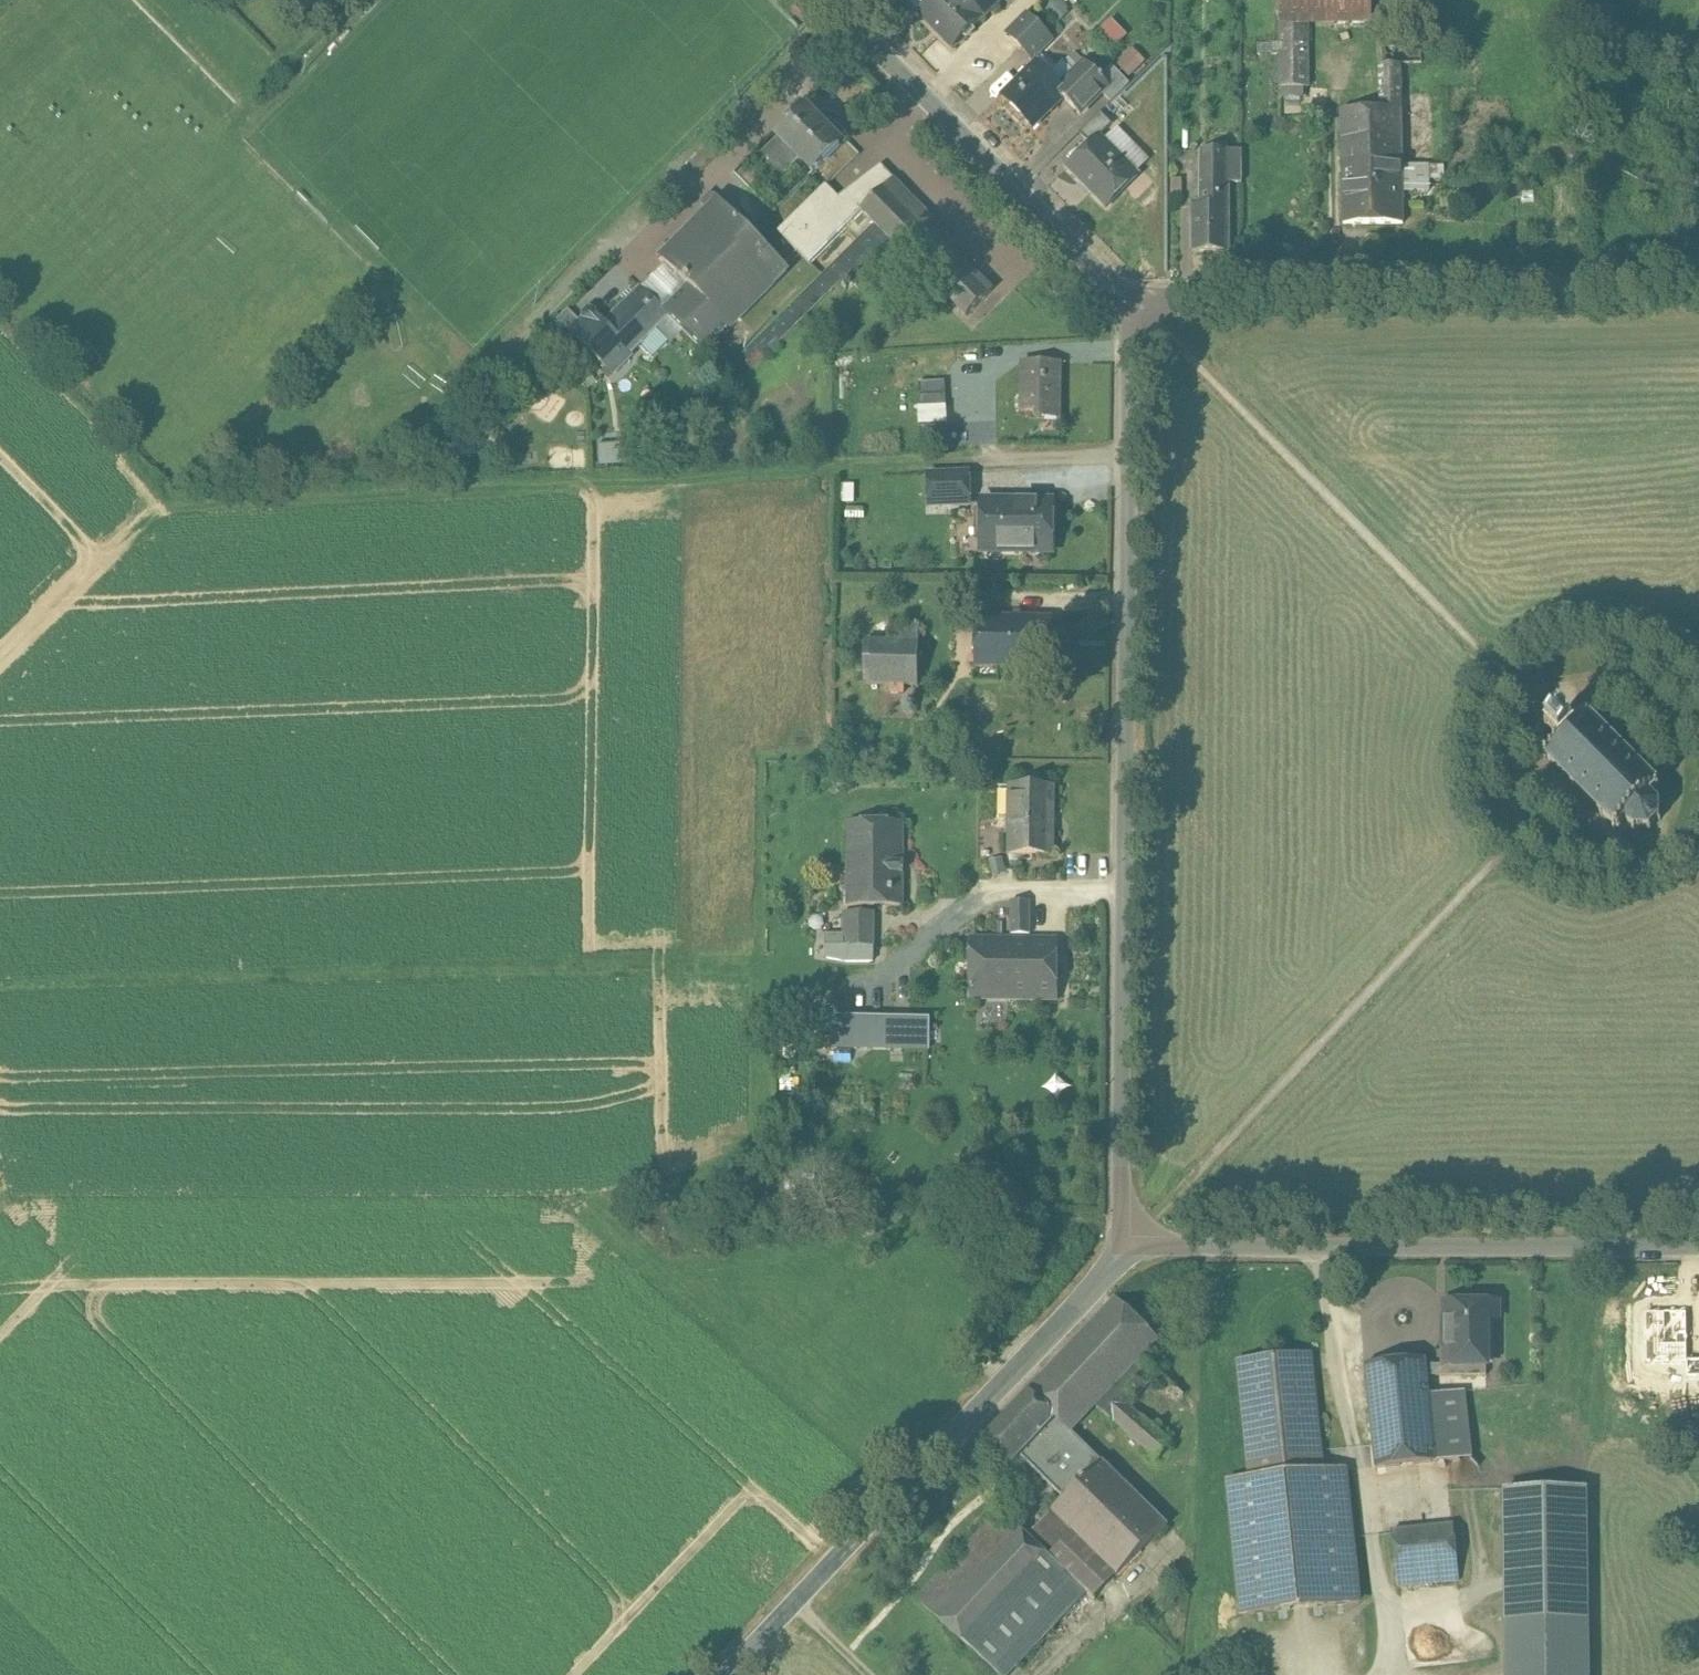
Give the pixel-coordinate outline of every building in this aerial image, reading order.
[(1000,0),(908,0),(920,13),(919,13),(953,47),(984,17),(1001,1),(1000,0)] [(1280,9),(1307,10),(1370,10),(1370,0),(1280,0),(1280,9)] [(1307,10),(1280,9),(1280,24),(1307,24),(1307,10)] [(1027,15),(1008,34),(1021,47),(1039,28),(1027,15)] [(1112,19),(1093,38),(1109,54),(1127,35),(1112,19)] [(1307,24),(1280,24),(1280,88),(1308,87),(1307,24)] [(1039,28),(1021,47),(1033,59),(1052,40),(1039,28)] [(1420,45),(1382,46),(1382,64),(1379,64),(1380,81),(1400,81),(1400,64),(1421,63),(1420,45)] [(1119,64),(1133,76),(1148,58),(1133,47),(1119,64)] [(1038,62),(1002,98),(1033,128),(1064,98),(1068,93),(1062,86),(1038,62)] [(1101,78),(1086,62),(1062,86),(1068,93),(1064,98),(1081,115),(1102,93),(1109,86),(1101,78)] [(1113,66),(1101,78),(1109,86),(1102,93),(1112,103),(1130,84),(1113,66)] [(1401,109),(1400,81),(1380,81),(1380,109),(1401,109)] [(1609,117),(1609,99),(1595,99),(1596,118),(1609,117)] [(1402,163),(1401,109),(1380,109),(1342,109),(1343,164),(1402,163)] [(842,145),(808,110),(779,138),(780,138),(800,159),(814,173),(842,145)] [(1101,113),(1081,133),(1091,144),(1100,135),(1101,136),(1112,124),(1101,113)] [(1101,136),(1100,135),(1091,144),(1067,168),(1106,208),(1127,187),(1124,184),(1136,172),(1101,136)] [(780,138),(763,155),(783,175),(800,159),(780,138)] [(1241,150),(1205,151),(1204,182),(1229,182),(1229,183),(1242,183),(1241,150)] [(1431,162),(1402,163),(1402,177),(1432,177),(1431,162)] [(1402,163),(1343,164),(1344,223),(1403,222),(1402,177),(1402,163)] [(881,167),(839,198),(845,203),(797,251),(810,263),(863,211),(862,211),(894,179),(881,167)] [(960,247),(894,179),(862,211),(874,223),(899,248),(928,277),(955,252),(960,247)] [(1229,183),(1229,182),(1204,182),(1204,207),(1193,207),(1193,252),(1230,252),(1229,183)] [(827,186),(779,233),(797,251),(845,203),(839,198),(827,186)] [(711,194),(701,205),(706,210),(658,258),(664,264),(681,281),(680,282),(691,293),(692,291),(729,327),(787,269),(711,194)] [(899,248),(874,223),(710,384),(723,397),(846,276),(858,288),(899,248)] [(993,291),(955,252),(928,277),(967,317),(993,291)] [(729,327),(692,291),(691,293),(680,282),(681,281),(664,264),(640,288),(668,316),(683,331),(683,332),(704,352),(729,327)] [(640,288),(639,287),(602,323),(601,324),(631,353),(656,328),(668,316),(640,288)] [(567,309),(546,330),(566,347),(576,337),(571,332),(580,323),(567,309)] [(583,314),(582,317),(583,320),(580,323),(571,332),(576,337),(611,372),(631,353),(601,324),(602,323),(595,317),(595,314),(593,312),(591,311),(589,310),(586,311),(584,312),(583,314)] [(683,331),(668,316),(656,328),(671,343),(683,331)] [(1062,362),(1045,362),(1045,364),(1021,363),(1020,410),(1061,411),(1062,362)] [(945,381),(918,382),(919,395),(946,394),(945,381)] [(946,394),(919,395),(920,408),(946,407),(946,394)] [(624,442),(598,443),(599,464),(625,463),(624,442)] [(929,470),(931,507),(976,505),(974,468),(929,470)] [(1053,502),(982,502),(982,550),(1053,550),(1053,502)] [(1053,616),(976,615),(975,665),(1052,666),(1053,616)] [(919,620),(888,620),(888,640),(919,641),(919,620)] [(888,640),(866,640),(865,683),(918,684),(919,641),(888,640)] [(1602,730),(1590,719),(1592,716),(1590,714),(1588,716),(1586,714),(1584,716),(1586,718),(1575,729),(1565,719),(1567,717),(1564,715),(1562,717),(1560,715),(1558,717),(1560,719),(1550,729),(1548,727),(1545,729),(1547,732),(1545,734),(1548,736),(1550,734),(1560,744),(1549,755),(1546,753),(1544,755),(1546,757),(1544,760),(1546,762),(1549,760),(1560,771),(1559,772),(1561,775),(1562,773),(1574,785),(1573,786),(1575,788),(1576,787),(1588,799),(1586,800),(1589,802),(1590,801),(1601,812),(1600,814),(1602,816),(1604,815),(1615,826),(1613,828),(1615,831),(1617,828),(1620,831),(1622,828),(1620,826),(1626,820),(1634,827),(1632,831),(1635,832),(1637,828),(1647,829),(1649,832),(1652,831),(1650,827),(1658,820),(1661,821),(1662,818),(1659,817),(1659,806),(1662,805),(1661,802),(1658,803),(1650,796),(1657,789),(1659,792),(1661,789),(1659,787),(1661,785),(1659,783),(1657,785),(1645,773),(1646,772),(1644,770),(1643,771),(1632,760),(1633,758),(1630,756),(1629,757),(1618,746),(1619,745),(1617,743),(1615,744),(1604,732),(1605,731),(1603,729),(1602,730)] [(1053,786),(1011,785),(1010,852),(1052,853),(1053,786)] [(904,821),(848,822),(847,905),(873,905),(903,905),(904,821)] [(1030,901),(1012,901),(1012,938),(1030,938),(1030,901)] [(873,945),(873,905),(847,905),(847,945),(873,945)] [(1012,938),(970,938),(970,975),(970,997),(1058,998),(1058,938),(1030,938),(1012,938)] [(847,945),(826,945),(826,958),(847,961),(847,945)] [(873,945),(847,945),(847,961),(873,961),(873,945)] [(970,975),(940,975),(940,997),(970,997),(970,975)] [(891,1020),(831,1019),(830,1046),(891,1047),(891,1020)] [(930,1021),(891,1020),(891,1047),(929,1048),(930,1021)] [(1116,1301),(1029,1393),(1070,1433),(1071,1432),(1095,1407),(1142,1357),(1158,1341),(1116,1301)] [(1498,1302),(1445,1302),(1445,1365),(1445,1367),(1487,1367),(1488,1367),(1487,1321),(1498,1321),(1498,1302)] [(1311,1354),(1239,1361),(1251,1479),(1230,1481),(1244,1616),(1358,1604),(1344,1470),(1323,1472),(1311,1354)] [(1142,1357),(1095,1407),(1156,1459),(1170,1443),(1129,1408),(1161,1375),(1142,1357)] [(1426,1359),(1365,1365),(1376,1468),(1437,1461),(1430,1394),(1428,1376),(1427,1365),(1426,1359)] [(1487,1367),(1445,1367),(1445,1365),(1427,1365),(1428,1376),(1487,1376),(1487,1367)] [(1465,1391),(1430,1394),(1437,1461),(1437,1462),(1473,1458),(1465,1391)] [(1070,1433),(1029,1393),(986,1439),(1013,1465),(1017,1461),(1062,1501),(1103,1462),(1104,1460),(1071,1432),(1070,1433)] [(1062,1501),(1052,1511),(1074,1532),(1118,1576),(1168,1526),(1103,1462),(1062,1501)] [(1506,1490),(1509,1674),(1588,1674),(1586,1489),(1506,1490)] [(1001,1511),(918,1600),(973,1651),(1056,1562),(1050,1556),(1028,1536),(1001,1511)] [(1074,1532),(1053,1512),(1028,1536),(1050,1556),(1074,1532)] [(1454,1525),(1393,1531),(1398,1587),(1459,1581),(1454,1525)] [(973,1651),(999,1674),(1010,1674),(1088,1593),(1056,1562),(973,1651)]
